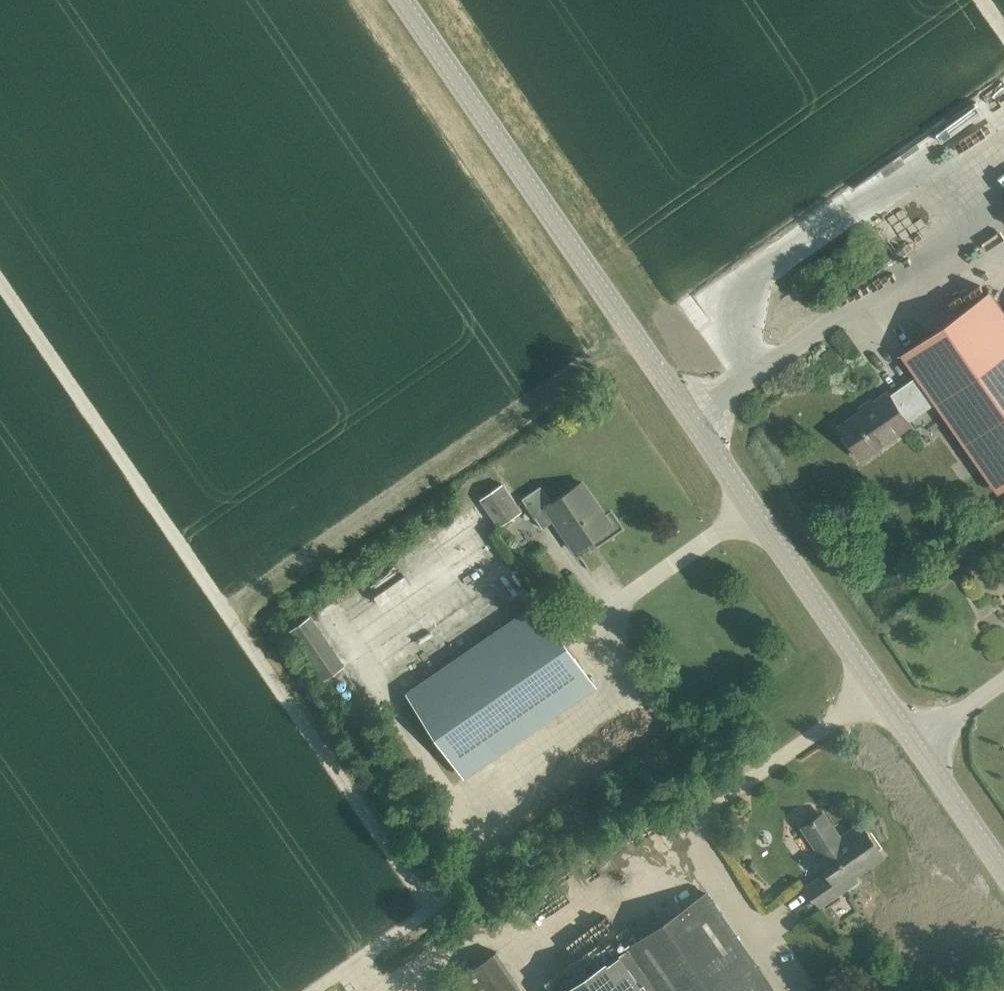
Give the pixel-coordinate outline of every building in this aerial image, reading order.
[(917,377),(935,402),(996,489),(1003,484),(1003,311),(992,294),(903,357),(917,377)] [(935,402),(917,377),(890,396),(887,392),(873,402),(872,400),(861,408),(862,410),(839,426),(862,458),(910,424),(908,421),(935,402)] [(538,521),(550,513),(575,550),(612,525),(582,483),(552,503),(541,486),(522,499),(538,521)] [(502,484),(480,499),(500,527),(521,512),(502,484)] [(462,775),(474,768),(593,685),(538,605),(419,688),(407,695),(462,775)] [(807,886),(820,905),(857,880),(854,876),(883,855),(861,823),(840,837),(824,813),(803,828),(820,853),(817,855),(828,872),(807,886)] [(706,894),(566,990),(772,990),(706,894)] [(496,951),(457,979),(465,990),(523,990),(496,951)]
